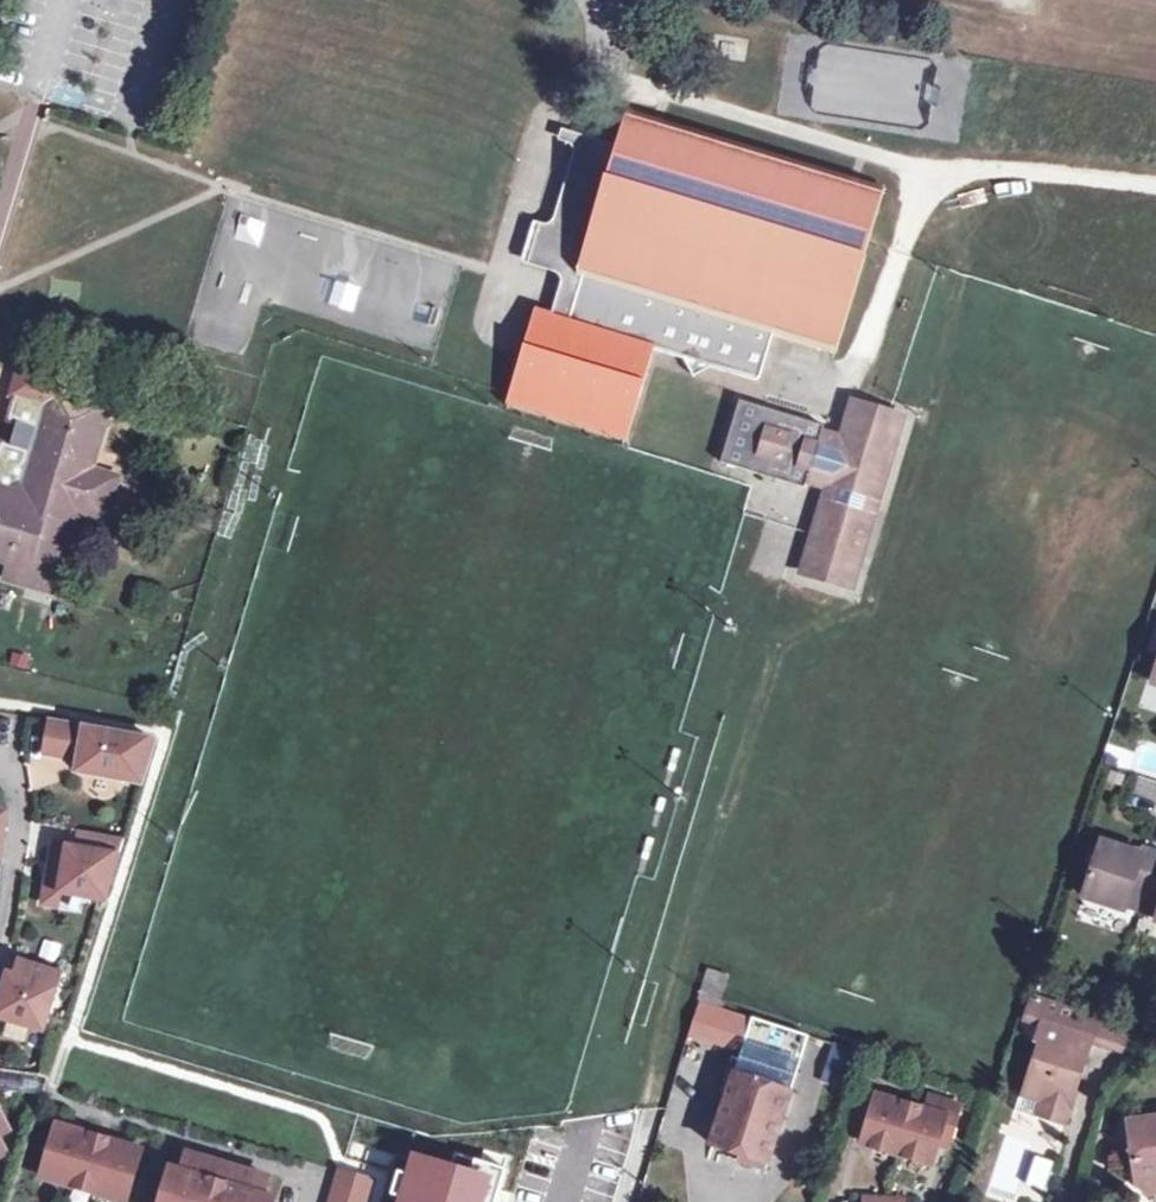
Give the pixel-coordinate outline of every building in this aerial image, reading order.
[(577,152),(574,160),(863,247),(864,244),(880,193),(623,112),(618,127),(615,135),(610,153),(589,146),(582,147),(578,148),(577,152)] [(863,247),(574,160),(554,220),(554,225),(555,229),(558,232),(561,234),(571,238),(568,248),(546,241),(538,240),(534,241),(530,245),(529,252),(533,257),(564,267),(582,272),(565,324),(548,318),(535,313),(509,395),(507,401),(621,436),(648,349),(677,359),(683,371),(697,364),(707,367),(748,381),(757,377),(772,330),(831,349),(863,247)] [(582,272),(564,267),(548,318),(565,324),(582,272)] [(336,280),(328,303),(351,311),(360,289),(336,280)] [(686,378),(707,367),(697,364),(683,371),(686,378)] [(3,562),(0,572),(0,576),(47,591),(72,510),(90,515),(104,471),(86,465),(99,422),(113,411),(105,399),(46,380),(40,400),(45,402),(42,411),(36,409),(15,479),(11,491),(0,487),(0,561),(3,562)] [(772,413),(737,402),(717,464),(752,475),(755,467),(774,473),(772,481),(801,490),(803,482),(818,435),(820,428),(791,419),(789,427),(769,421),(772,413)] [(897,420),(852,406),(841,443),(837,452),(846,469),(829,478),(826,489),(811,536),(814,537),(810,547),(825,573),(847,580),(897,420)] [(791,419),(772,413),(769,421),(789,427),(791,419)] [(841,443),(818,435),(803,482),(826,489),(829,478),(846,469),(837,452),(841,443)] [(774,473),(755,467),(752,475),(772,481),(774,473)] [(104,523),(117,479),(104,471),(90,515),(104,523)] [(11,491),(15,479),(9,481),(11,476),(0,472),(0,487),(11,491)] [(811,536),(800,572),(845,586),(847,580),(825,573),(810,547),(814,537),(811,536)] [(152,742),(51,723),(45,755),(69,759),(73,755),(79,761),(78,773),(141,783),(152,742)] [(1155,773),(1155,745),(1143,742),(1136,768),(1155,773)] [(122,840),(78,834),(75,852),(52,847),(44,892),(58,894),(103,902),(122,840)] [(1148,848),(1144,856),(1123,849),(1106,843),(1087,899),(1126,911),(1133,890),(1155,898),(1155,851),(1148,848)] [(58,894),(44,892),(41,905),(54,908),(58,894)] [(19,962),(14,979),(7,977),(0,1000),(0,1020),(41,1033),(60,974),(19,962)] [(702,1004),(728,1012),(730,1006),(724,1004),(731,978),(712,971),(702,1004)] [(1033,1081),(1043,1101),(1072,1109),(1093,1043),(1102,1014),(1053,998),(1040,1041),(1044,1044),(1033,1081)] [(702,1004),(692,1036),(746,1052),(756,1020),(728,1012),(702,1004)] [(1137,1056),(1151,1030),(1102,1014),(1093,1043),(1137,1056)] [(746,1052),(738,1077),(794,1095),(811,1037),(756,1020),(746,1052)] [(794,1095),(738,1077),(717,1146),(728,1150),(724,1165),(769,1178),(794,1095)] [(1028,1096),(1043,1101),(1033,1081),(1028,1096)] [(929,1112),(879,1098),(865,1144),(908,1156),(936,1164),(942,1143),(943,1139),(952,1142),(962,1107),(934,1099),(929,1112)] [(1067,1125),(1072,1109),(1043,1101),(1039,1117),(1067,1125)] [(1143,1185),(1152,1193),(1155,1193),(1155,1117),(1134,1121),(1143,1185)] [(39,1179),(119,1201),(124,1201),(139,1152),(54,1127),(39,1179)] [(418,1160),(406,1201),(496,1201),(505,1170),(461,1152),(453,1170),(418,1160)] [(272,1199),(261,1196),(266,1178),(252,1174),(246,1192),(193,1177),(198,1159),(184,1154),(179,1173),(168,1169),(158,1201),(271,1201),(272,1199)] [(336,1171),(328,1201),(361,1201),(367,1180),(336,1171)]
